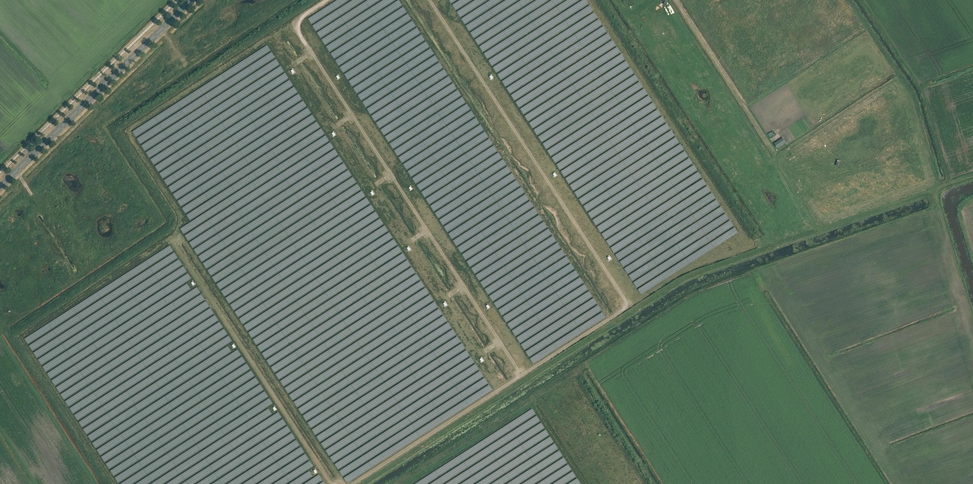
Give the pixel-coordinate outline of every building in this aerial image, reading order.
[(774,143),(777,148),(786,143),(783,138),(774,143)]
